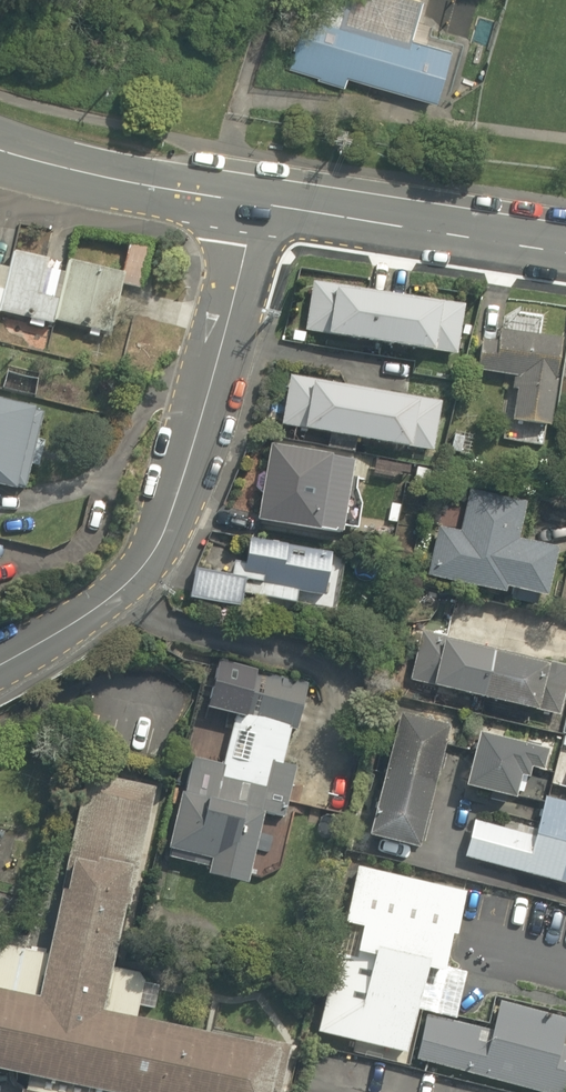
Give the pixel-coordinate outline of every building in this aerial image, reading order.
[(412,15),(361,0),(344,0),(339,18),(311,10),(291,75),(345,91),(348,82),(428,106),(445,50),(405,38),(412,15)] [(122,346),(136,287),(0,256),(0,318),(122,346)] [(457,301),(295,277),(288,328),(449,352),(457,301)] [(558,343),(480,331),(474,372),(510,377),(504,422),(546,428),(558,343)] [(436,401),(284,373),(274,425),(427,453),(436,401)] [(27,499),(49,412),(0,399),(0,492),(27,499)] [(344,455),(264,438),(248,513),(329,530),(344,455)] [(437,508),(422,577),(494,593),(496,585),(533,593),(545,542),(508,533),(516,494),(468,483),(461,513),(437,508)] [(289,603),(291,590),(315,594),(313,607),(333,610),(343,553),(244,537),(242,550),(209,545),(205,570),(191,568),(186,603),(231,611),(233,594),(289,603)] [(560,664),(429,631),(416,682),(548,715),(560,664)] [(305,679),(249,669),(241,717),(296,727),(305,679)] [(439,716),(389,705),(362,833),(412,844),(439,716)] [(527,775),(534,746),(470,729),(457,779),(507,792),(513,772),(527,775)] [(256,879),(282,866),(292,829),(255,819),(257,811),(283,818),(297,767),(248,754),(240,783),(180,766),(158,848),(197,859),(194,872),(238,884),(241,875),(256,879)] [(0,996),(0,1074),(24,1080),(22,1091),(266,1091),(274,1056),(92,1016),(140,798),(81,785),(34,1003),(0,996)] [(539,786),(526,831),(468,815),(457,854),(565,885),(565,794),(565,793),(539,786)] [(358,869),(345,925),(364,930),(357,960),(337,955),(318,1034),(409,1055),(428,973),(445,977),(454,938),(457,938),(468,894),(358,869)] [(416,1063),(535,1091),(565,1091),(565,1090),(565,1048),(562,1047),(565,1033),(565,1020),(501,1004),(494,1033),(428,1016),(416,1063)]
